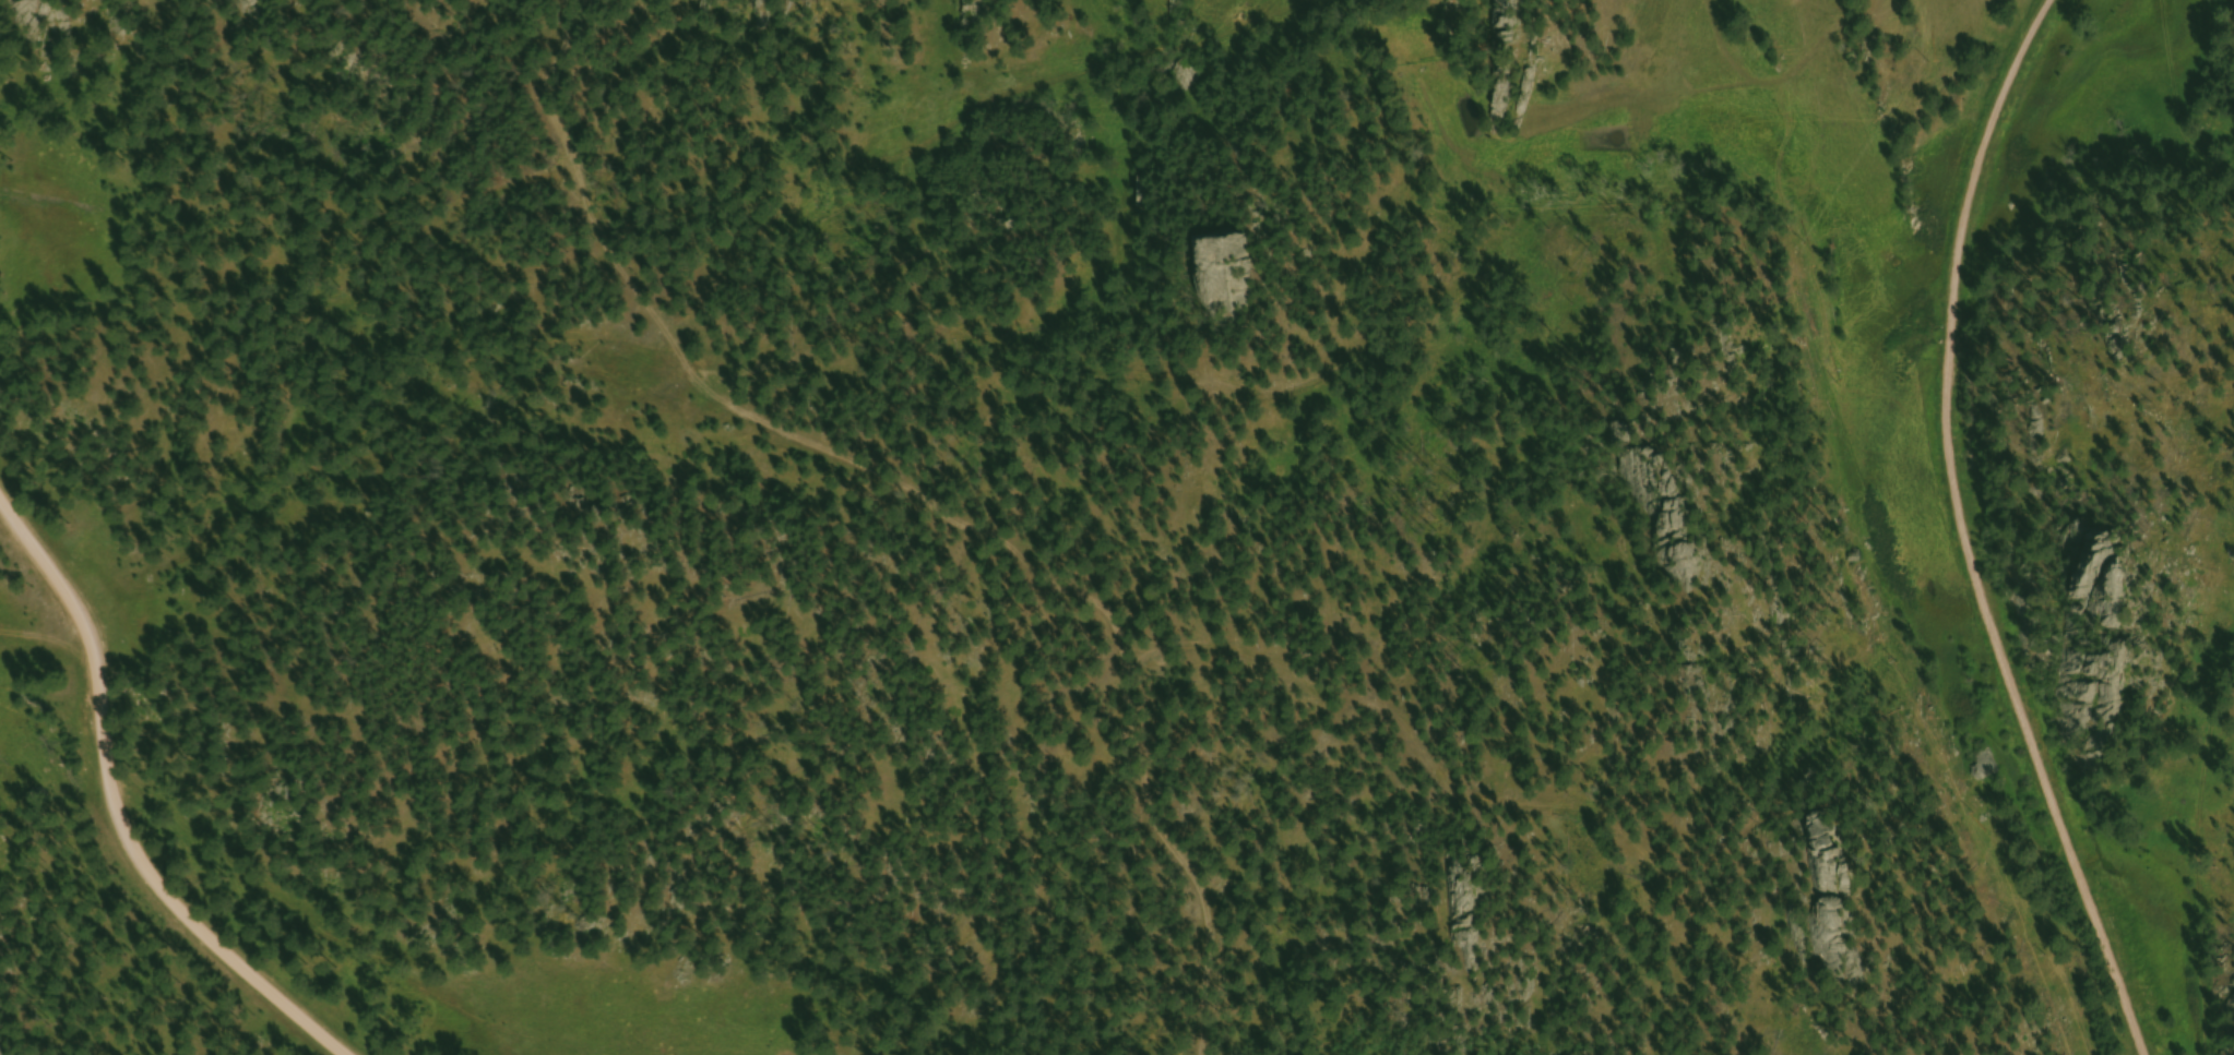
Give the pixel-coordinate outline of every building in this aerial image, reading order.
[(1984,767),(1987,777),(1998,774),(1995,764),(1984,767)]
